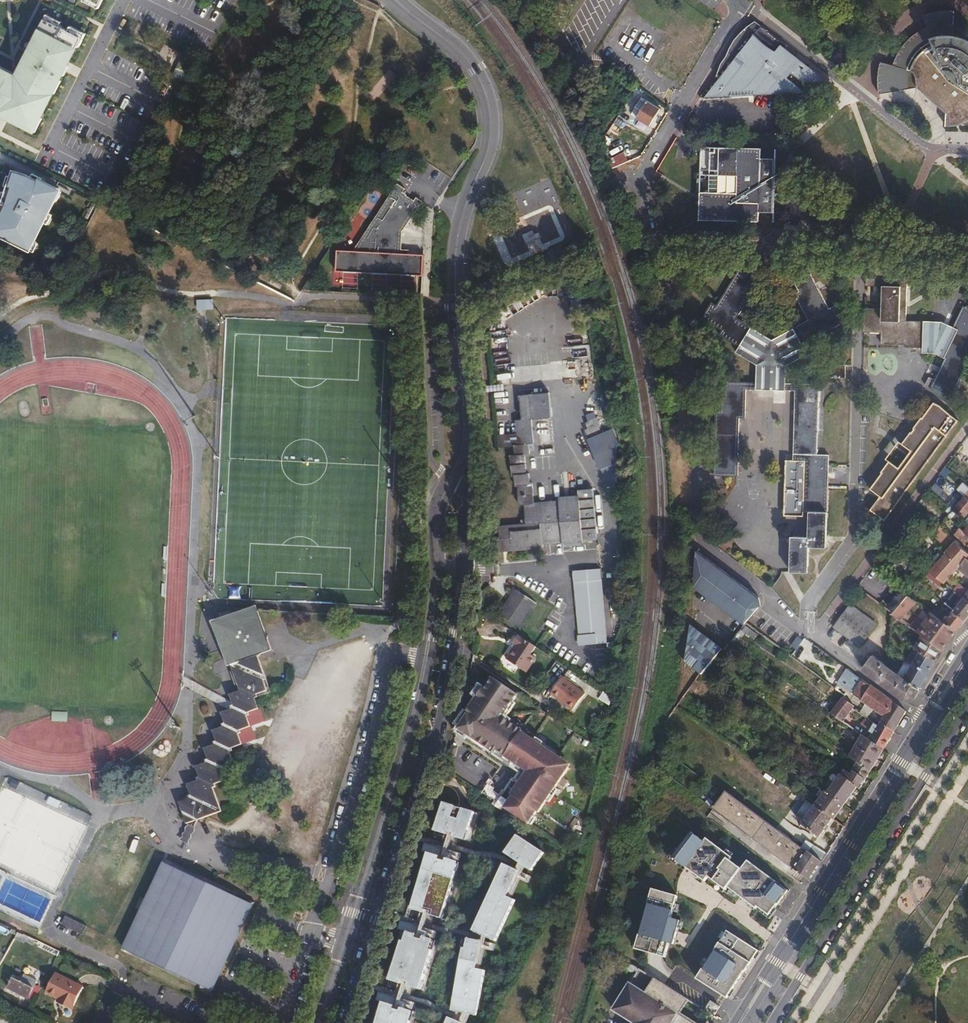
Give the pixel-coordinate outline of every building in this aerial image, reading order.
[(92,0),(84,0),(83,1),(98,9),(102,0),(99,0),(98,3),(92,0)] [(963,36),(957,34),(954,34),(956,11),(950,10),(942,10),(933,12),(923,15),(928,28),(922,32),(915,36),(910,40),(906,45),(902,49),(899,55),(896,63),(895,65),(883,62),(881,67),(880,75),(881,94),(918,88),(921,87),(947,110),(947,113),(946,126),(947,126),(953,126),(960,125),(966,123),(967,122),(967,38),(963,36)] [(48,22),(59,27),(62,22),(46,15),(38,30),(41,32),(42,31),(43,32),(48,22)] [(752,96),(807,93),(796,84),(800,79),(804,83),(829,81),(786,48),(788,45),(778,39),(755,21),(748,26),(735,39),(733,43),(730,48),(726,56),(721,63),(717,74),(721,77),(704,98),(728,97),(727,88),(751,87),(752,96)] [(0,113),(9,117),(20,123),(21,123),(22,121),(34,127),(38,118),(40,119),(53,93),(51,92),(57,80),(59,82),(59,81),(76,46),(80,38),(68,31),(59,27),(48,22),(43,32),(42,31),(41,32),(26,63),(28,64),(18,82),(0,73),(0,113)] [(80,38),(76,46),(79,48),(85,34),(70,27),(68,31),(80,38)] [(18,82),(28,64),(26,63),(23,61),(16,75),(0,67),(0,73),(18,82)] [(53,93),(55,94),(61,82),(59,81),(59,82),(57,80),(51,92),(53,93)] [(751,87),(727,88),(728,97),(752,96),(751,87)] [(921,87),(918,88),(947,113),(947,110),(921,87)] [(647,100),(636,118),(650,127),(661,108),(647,100)] [(34,127),(22,121),(21,123),(20,123),(19,125),(35,134),(42,119),(40,119),(38,118),(34,127)] [(702,147),(700,220),(760,222),(760,212),(773,213),(775,158),(761,158),(762,148),(702,147)] [(624,152),(608,158),(611,168),(628,162),(624,152)] [(0,224),(0,237),(29,252),(56,200),(53,198),(57,190),(26,175),(13,171),(3,203),(5,204),(9,206),(0,224)] [(355,251),(337,250),(336,271),(343,272),(343,269),(359,270),(359,272),(373,273),(373,271),(389,271),(389,274),(402,275),(402,272),(416,272),(415,275),(423,276),(424,255),(409,254),(409,250),(402,249),(403,231),(422,201),(416,197),(414,200),(403,192),(405,188),(397,183),(355,248),(355,251)] [(9,206),(5,204),(0,213),(0,224),(9,206)] [(119,238),(104,242),(105,249),(121,245),(119,238)] [(850,257),(839,257),(838,268),(850,268),(850,257)] [(930,388),(952,398),(967,365),(967,308),(963,306),(953,327),(942,322),(924,321),(907,321),(907,322),(900,322),(901,286),(907,286),(908,264),(867,262),(867,268),(866,285),(866,286),(883,286),(882,309),(865,308),(865,326),(865,332),(881,332),(881,344),(904,345),(904,347),(923,348),(923,353),(935,353),(945,358),(934,379),(929,377),(925,385),(930,388)] [(712,302),(702,318),(722,330),(719,335),(739,347),(736,352),(757,365),(757,382),(723,381),(722,410),(716,410),(714,476),(739,476),(739,458),(740,418),(746,418),(746,389),(796,391),(793,461),(805,461),(804,511),(809,511),(809,537),(792,536),(790,572),(809,572),(809,547),(827,548),(830,455),(818,454),(820,384),(786,383),(786,366),(808,354),(806,349),(826,338),(823,333),(844,322),(835,306),(830,309),(807,268),(791,276),(800,292),(795,294),(809,320),(773,340),(737,318),(753,293),(748,290),(758,275),(742,265),(717,305),(712,302)] [(214,307),(214,298),(198,299),(198,308),(214,307)] [(827,364),(827,378),(846,378),(846,365),(827,364)] [(518,433),(519,444),(519,454),(509,455),(512,477),(514,477),(515,487),(517,487),(519,505),(524,504),(526,523),(499,525),(500,533),(497,533),(499,552),(522,550),(521,547),(535,546),(535,549),(544,548),(544,544),(563,543),(583,541),(598,540),(593,489),(571,490),(572,495),(559,496),(559,500),(535,502),(533,481),(530,482),(529,473),(527,473),(526,456),(530,456),(530,444),(534,443),(532,419),(552,417),(550,392),(520,395),(522,419),(516,420),(518,433)] [(889,518),(956,415),(929,397),(871,487),(882,494),(873,508),(889,518)] [(588,421),(595,419),(592,413),(586,416),(588,421)] [(597,418),(595,419),(588,421),(586,423),(588,428),(585,430),(588,438),(587,439),(594,455),(620,445),(613,428),(603,432),(597,418)] [(495,447),(519,444),(518,433),(494,435),(495,447)] [(959,502),(967,509),(967,497),(967,496),(967,498),(965,496),(959,502)] [(953,510),(957,513),(964,518),(967,513),(967,509),(959,502),(953,510)] [(964,518),(957,513),(952,518),(960,525),(965,519),(964,518)] [(967,552),(967,535),(967,534),(963,531),(960,528),(952,537),(956,539),(959,542),(958,544),(967,552)] [(956,539),(945,551),(946,552),(929,571),(944,582),(945,583),(958,568),(967,576),(967,559),(967,558),(967,557),(967,552),(958,544),(959,542),(956,539)] [(601,569),(573,571),(579,646),(608,644),(601,569)] [(944,582),(929,571),(926,575),(940,587),(944,582)] [(954,589),(955,590),(961,595),(966,588),(959,583),(954,589)] [(511,596),(499,615),(520,628),(537,603),(514,588),(509,595),(511,596)] [(967,616),(967,601),(963,597),(961,595),(955,590),(945,603),(953,610),(965,620),(967,616)] [(908,595),(893,612),(902,619),(917,602),(908,595)] [(733,596),(725,608),(738,616),(746,605),(733,596)] [(851,604),(833,627),(860,646),(877,623),(851,604)] [(258,655),(272,650),(258,611),(256,606),(212,622),(228,666),(231,665),(240,691),(230,695),(233,705),(231,706),(231,709),(221,713),(225,723),(222,724),(223,727),(213,731),(216,741),(214,742),(215,745),(204,748),(208,759),(205,760),(206,762),(196,767),(200,777),(197,778),(198,780),(187,784),(191,795),(189,796),(190,798),(179,802),(187,824),(196,821),(219,812),(222,811),(213,788),(216,787),(215,784),(225,780),(222,770),(224,769),(223,766),(234,763),(230,752),(233,751),(232,748),(242,745),(239,734),(241,733),(240,730),(251,727),(247,716),(250,715),(249,713),(259,709),(256,698),(258,697),(257,695),(268,691),(264,680),(266,679),(258,655)] [(956,631),(965,620),(953,610),(948,616),(946,615),(941,621),(944,623),(944,622),(956,631)] [(923,621),(917,630),(922,634),(943,649),(956,631),(944,622),(944,623),(941,621),(930,612),(923,621)] [(916,617),(910,625),(917,630),(923,621),(916,617)] [(760,627),(749,619),(746,623),(757,631),(760,627)] [(757,631),(746,623),(740,630),(746,633),(755,639),(760,633),(757,631)] [(740,630),(730,641),(735,645),(736,645),(746,633),(740,630)] [(913,661),(930,671),(936,660),(943,649),(922,634),(914,647),(919,650),(913,661)] [(532,655),(536,647),(518,635),(512,643),(516,645),(506,659),(526,673),(536,658),(532,655)] [(914,647),(907,659),(912,663),(913,661),(919,650),(914,647)] [(873,654),(863,668),(905,700),(915,697),(920,688),(904,677),(899,673),(888,665),(873,654)] [(687,657),(682,668),(691,672),(695,661),(687,657)] [(907,659),(899,673),(904,677),(912,663),(907,659)] [(848,669),(847,668),(838,683),(862,700),(871,686),(863,680),(848,669)] [(516,692),(493,677),(485,690),(483,689),(466,714),(468,716),(459,728),(492,750),(494,747),(506,755),(505,756),(530,773),(527,777),(525,776),(513,794),(514,795),(506,807),(531,823),(539,810),(540,811),(552,792),(570,766),(556,756),(558,753),(520,729),(521,727),(501,715),(516,692)] [(563,677),(551,694),(573,711),(585,693),(563,677)] [(871,686),(862,700),(861,701),(874,709),(883,695),(871,686)] [(883,695),(874,709),(877,712),(887,697),(883,695)] [(887,697),(877,712),(884,716),(881,722),(894,732),(906,711),(887,697)] [(842,698),(831,714),(842,721),(852,708),(853,706),(842,698)] [(543,711),(539,708),(534,714),(538,717),(543,711)] [(878,726),(874,723),(869,732),(873,734),(869,741),(883,750),(894,732),(881,722),(878,726)] [(579,739),(571,734),(569,737),(577,743),(579,739)] [(862,735),(855,746),(878,760),(884,751),(883,750),(869,741),(862,735)] [(855,746),(849,757),(872,770),(878,760),(855,746)] [(849,757),(844,765),(867,779),(872,770),(849,757)] [(844,765),(838,774),(839,775),(857,787),(860,790),(867,779),(844,765)] [(839,775),(827,793),(845,805),(857,787),(839,775)] [(726,791),(724,794),(730,799),(733,796),(726,791)] [(825,791),(814,806),(833,819),(834,820),(845,805),(827,793),(825,791)] [(724,794),(713,809),(783,861),(792,848),(786,843),(789,838),(733,796),(730,799),(724,794)] [(468,839),(477,811),(476,810),(446,801),(437,829),(448,834),(450,831),(456,833),(456,836),(468,839)] [(807,839),(827,854),(832,847),(819,838),(833,819),(814,806),(801,825),(812,832),(807,839)] [(576,816),(571,824),(574,826),(580,818),(576,816)] [(196,821),(187,824),(188,826),(186,828),(185,831),(183,834),(182,837),(180,840),(187,843),(189,844),(189,840),(192,838),(192,834),(195,832),(195,828),(197,825),(196,821)] [(513,843),(516,845),(510,853),(523,861),(524,860),(526,861),(525,863),(534,869),(546,850),(545,849),(520,833),(513,843)] [(693,834),(674,858),(705,882),(709,878),(726,890),(728,888),(756,909),(758,907),(769,916),(788,891),(748,861),(742,869),(731,861),(732,858),(707,839),(705,842),(693,834)] [(792,848),(783,861),(793,869),(806,850),(802,847),(789,838),(786,843),(792,848)] [(806,850),(823,862),(827,854),(807,839),(802,847),(806,850)] [(444,847),(426,842),(424,850),(430,852),(414,909),(426,912),(427,910),(433,911),(433,914),(445,918),(462,861),(450,857),(448,860),(442,858),(444,847)] [(793,869),(808,880),(810,882),(823,862),(806,850),(793,869)] [(166,862),(124,949),(199,985),(201,988),(212,994),(216,987),(214,983),(249,911),(252,910),(255,902),(244,897),(240,898),(166,862)] [(482,921),(479,931),(499,940),(518,899),(511,895),(522,870),(509,863),(505,872),(502,871),(495,888),(497,889),(493,899),(490,898),(480,920),(482,921)] [(636,949),(665,957),(670,944),(674,944),(680,921),(672,918),(678,896),(653,889),(636,949)] [(66,917),(62,924),(82,934),(86,926),(66,917)] [(421,926),(403,920),(401,929),(406,932),(392,980),(404,984),(406,982),(411,983),(412,987),(423,990),(439,940),(426,936),(425,939),(419,937),(421,926)] [(33,945),(36,940),(18,931),(14,938),(25,943),(26,941),(33,945)] [(714,960),(710,958),(697,979),(727,998),(758,951),(727,931),(714,952),(717,955),(714,960)] [(485,940),(468,937),(455,1010),(480,1015),(488,970),(480,968),(485,940)] [(639,969),(614,1010),(633,1022),(695,1022),(680,1013),(688,1000),(671,989),(639,969)] [(56,972),(45,993),(58,999),(57,1001),(73,1009),(84,987),(56,972)] [(12,977),(6,988),(29,999),(38,981),(24,974),(21,981),(12,977)] [(417,1012),(405,1008),(404,1011),(397,1009),(398,1006),(400,998),(382,992),(379,1001),(386,1003),(380,1022),(414,1022),(417,1012)] [(711,1001),(705,1010),(714,1016),(720,1007),(711,1001)]
